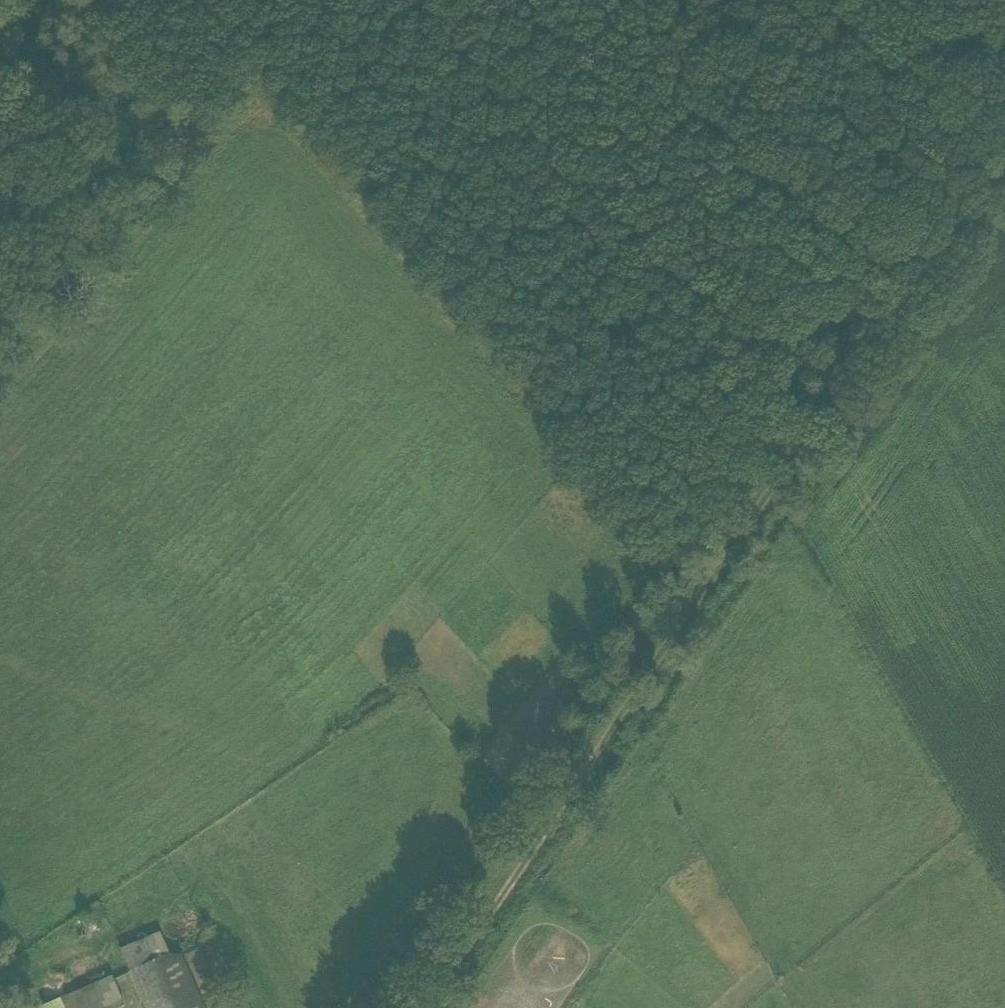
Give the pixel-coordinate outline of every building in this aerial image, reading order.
[(181,955),(168,954),(160,935),(121,951),(146,1007),(203,1007),(181,955)] [(56,1001),(59,1007),(120,1007),(125,1006),(110,979),(56,1001)]
